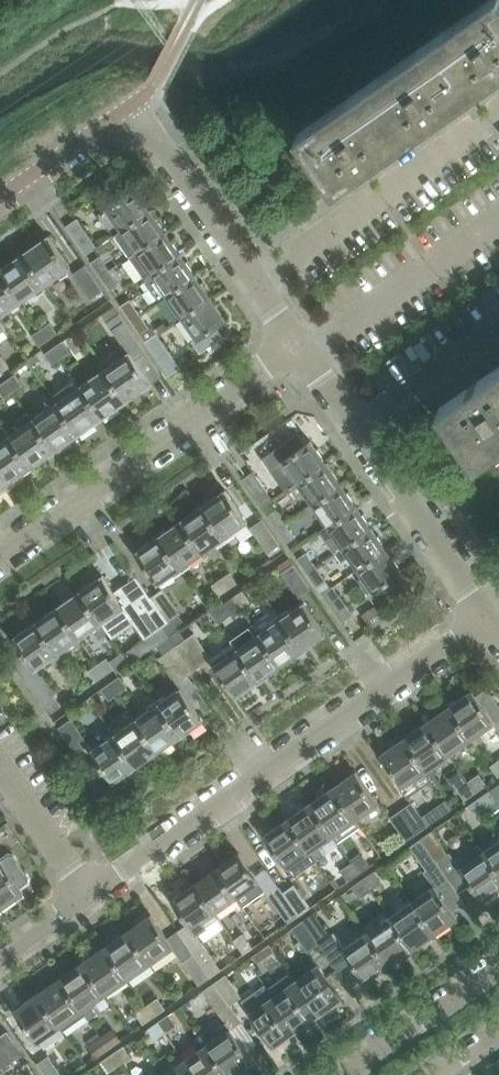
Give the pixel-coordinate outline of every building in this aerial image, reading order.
[(335,190),(498,75),(498,0),(487,0),(296,133),(332,186),(335,190)] [(115,235),(151,210),(136,189),(100,213),(115,235)] [(137,252),(166,232),(151,210),(115,235),(116,235),(122,231),(137,252)] [(66,227),(85,255),(96,248),(77,220),(66,227)] [(145,279),(181,254),(166,232),(137,252),(151,272),(143,277),(145,279)] [(24,253),(46,285),(71,267),(49,236),(24,253)] [(22,301),(46,285),(24,253),(0,270),(22,301)] [(192,261),(187,264),(181,254),(145,279),(159,300),(166,295),(167,296),(196,276),(193,273),(198,270),(192,261)] [(100,278),(109,271),(99,256),(90,262),(100,278)] [(91,300),(103,291),(85,266),(73,275),(91,300)] [(22,301),(0,270),(0,317),(22,301)] [(109,271),(100,278),(109,290),(118,284),(109,271)] [(182,318),(211,298),(196,276),(167,296),(182,318)] [(211,298),(182,318),(196,338),(193,340),(200,351),(223,336),(217,327),(226,320),(211,298)] [(130,321),(139,315),(128,300),(120,306),(130,321)] [(146,343),(156,336),(150,326),(148,328),(139,315),(130,321),(146,343)] [(161,376),(137,340),(120,316),(108,324),(123,346),(99,362),(105,370),(127,402),(152,384),(151,383),(161,376)] [(41,328),(48,339),(58,332),(50,322),(41,328)] [(40,345),(48,339),(41,328),(32,334),(40,345)] [(179,368),(176,364),(156,336),(146,343),(168,375),(179,368)] [(53,347),(61,358),(71,351),(63,340),(53,347)] [(52,364),(61,358),(53,347),(45,353),(52,364)] [(9,367),(1,356),(0,357),(0,373),(9,367)] [(438,408),(476,464),(498,448),(498,365),(438,408)] [(102,418),(127,402),(105,370),(81,387),(102,418)] [(5,381),(12,391),(21,385),(14,374),(5,381)] [(102,418),(81,387),(76,380),(52,396),(57,404),(78,435),(102,418)] [(12,391),(5,381),(0,384),(0,393),(3,398),(12,391)] [(54,452),(78,435),(57,404),(32,421),(54,452)] [(54,452),(32,421),(27,412),(16,420),(22,428),(8,437),(30,469),(54,452)] [(8,437),(1,427),(0,428),(0,476),(6,485),(30,469),(8,437)] [(436,441),(444,453),(452,448),(444,435),(436,441)] [(297,483),(326,464),(311,441),(282,461),(297,483)] [(312,505),(341,485),(326,464),(297,483),(312,505)] [(252,473),(241,480),(261,508),(271,501),(252,473)] [(327,527),(356,507),(341,485),(312,505),(327,527)] [(202,506),(224,538),(247,522),(225,490),(202,506)] [(202,554),(224,538),(202,506),(180,522),(202,554)] [(356,507),(327,527),(322,531),(331,544),(337,540),(341,547),(342,548),(371,528),(356,507)] [(276,530),(285,524),(275,509),(266,515),(276,530)] [(279,545),(262,520),(250,528),(268,554),(279,545)] [(180,569),(202,554),(180,522),(158,537),(180,569)] [(285,524),(276,530),(286,543),(294,537),(285,524)] [(358,570),(386,551),(371,528),(342,548),(341,547),(336,550),(342,560),(348,556),(358,570)] [(157,585),(180,569),(158,537),(135,553),(157,585)] [(386,551),(358,570),(373,593),(402,573),(386,551)] [(306,573),(315,567),(305,552),(296,558),(306,573)] [(310,590),(293,565),(281,573),(298,598),(310,590)] [(315,567),(306,573),(315,587),(325,580),(315,567)] [(219,579),(227,590),(238,582),(230,571),(219,579)] [(79,592),(101,624),(112,639),(133,624),(150,648),(168,635),(164,630),(162,627),(168,623),(150,598),(136,578),(114,593),(102,576),(79,592)] [(219,595),(227,590),(219,579),(212,584),(219,595)] [(332,588),(322,595),(341,624),(351,617),(332,588)] [(232,597),(240,609),(251,601),(243,590),(232,597)] [(174,624),(172,620),(180,615),(174,606),(173,607),(161,591),(150,598),(168,623),(162,627),(164,630),(174,624)] [(79,640),(101,624),(79,592),(57,608),(79,640)] [(232,614),(240,609),(232,597),(224,603),(232,614)] [(280,619),(302,651),(325,635),(303,603),(280,619)] [(57,655),(79,640),(57,608),(35,623),(57,655)] [(302,651),(280,619),(273,609),(251,625),(258,635),(280,666),(302,651)] [(36,670),(57,655),(35,623),(12,639),(23,654),(12,661),(49,713),(61,705),(53,694),(54,693),(42,675),(40,676),(36,670)] [(280,666),(258,635),(251,625),(229,641),(233,646),(236,650),(258,682),(280,666)] [(181,642),(199,668),(211,660),(193,634),(181,642)] [(181,642),(175,646),(169,637),(163,641),(187,676),(199,668),(181,642)] [(175,684),(187,676),(163,641),(156,646),(163,655),(157,659),(175,684)] [(258,682),(236,650),(233,646),(210,662),(235,698),(258,682)] [(96,664),(104,676),(115,668),(107,657),(96,664)] [(97,681),(104,676),(96,664),(89,669),(97,681)] [(109,683),(116,694),(128,686),(120,675),(109,683)] [(80,688),(75,681),(71,685),(76,691),(80,688)] [(109,699),(116,694),(109,683),(102,688),(109,699)] [(487,687),(474,695),(471,691),(448,707),(471,740),(475,746),(484,740),(480,734),(496,722),(498,727),(498,704),(487,687)] [(157,705),(179,737),(202,720),(180,689),(157,705)] [(157,752),(179,737),(157,705),(135,720),(157,752)] [(449,755),(471,740),(448,707),(426,723),(449,755)] [(88,745),(71,720),(65,712),(53,720),(76,753),(88,745)] [(135,767),(157,752),(135,720),(113,735),(135,767)] [(436,764),(449,755),(426,723),(404,738),(426,771),(427,770),(430,774),(439,768),(436,764)] [(113,783),(135,767),(113,735),(90,751),(113,783)] [(403,787),(426,771),(404,738),(381,754),(403,787)] [(498,777),(498,761),(490,767),(497,778),(498,777)] [(333,788),(355,820),(378,804),(355,772),(333,788)] [(468,782),(475,793),(486,786),(478,775),(468,782)] [(464,801),(475,793),(468,782),(457,790),(464,801)] [(332,836),(355,820),(333,788),(309,804),(332,836)] [(479,799),(486,810),(497,802),(489,791),(479,799)] [(475,817),(486,810),(479,799),(468,806),(475,817)] [(401,810),(417,834),(428,826),(412,802),(401,810)] [(320,844),(332,836),(309,804),(288,819),(310,851),(311,850),(316,858),(325,852),(320,844)] [(406,842),(417,834),(401,810),(389,818),(406,842)] [(286,868),(310,851),(288,819),(264,835),(286,868)] [(451,860),(431,831),(421,839),(458,893),(460,892),(471,884),(482,901),(498,889),(498,875),(483,852),(476,842),(451,860)] [(460,892),(458,893),(421,839),(411,845),(427,868),(425,870),(453,910),(466,901),(460,892)] [(483,852),(498,875),(498,841),(483,852)] [(22,889),(27,885),(31,882),(32,875),(29,870),(27,872),(17,858),(19,857),(16,852),(9,850),(0,857),(0,907),(1,909),(24,893),(22,889)] [(217,869),(236,897),(258,882),(239,853),(217,869)] [(351,864),(359,875),(370,867),(362,856),(351,864)] [(348,882),(359,875),(351,864),(340,871),(348,882)] [(214,912),(236,897),(217,869),(194,884),(214,912)] [(363,880),(370,891),(381,883),(374,872),(363,880)] [(359,899),(370,891),(363,880),(351,888),(359,899)] [(218,918),(214,912),(194,884),(173,899),(189,922),(177,930),(194,955),(210,978),(221,970),(195,934),(218,918)] [(283,892),(299,915),(310,908),(294,885),(283,892)] [(412,901),(435,934),(457,918),(434,886),(412,901)] [(299,915),(283,892),(282,893),(278,887),(268,895),(288,923),(299,915)] [(412,950),(435,934),(412,901),(389,917),(412,950)] [(127,930),(150,963),(173,947),(150,914),(127,930)] [(330,936),(329,935),(314,914),(303,921),(319,944),(321,942),(330,936)] [(389,965),(412,950),(389,917),(367,933),(389,965)] [(307,952),(319,944),(303,921),(291,929),(307,952)] [(128,978),(150,963),(127,930),(105,946),(128,978)] [(367,933),(345,947),(334,931),(329,935),(330,936),(321,942),(339,968),(351,960),(366,982),(389,965),(367,933)] [(243,932),(234,938),(244,953),(253,946),(243,932)] [(258,962),(275,950),(270,942),(253,954),(258,962)] [(105,994),(128,978),(105,946),(82,962),(105,994)] [(199,986),(210,978),(194,955),(183,963),(199,986)] [(83,1010),(85,1014),(90,1020),(98,1014),(91,1004),(105,994),(82,962),(60,977),(83,1010)] [(296,981),(319,1014),(341,999),(318,965),(296,981)] [(319,1014),(296,981),(289,972),(267,988),(273,997),(297,1030),(319,1014)] [(214,983),(230,1006),(242,997),(226,975),(214,983)] [(85,1014),(83,1010),(60,977),(38,993),(60,1025),(63,1029),(85,1014)] [(230,1006),(214,983),(203,991),(224,1022),(217,1027),(221,1034),(206,1045),(228,1074),(232,1074),(252,1061),(245,1051),(256,1043),(230,1006)] [(37,1042),(60,1025),(38,993),(14,1009),(37,1042)] [(274,1046),(297,1030),(273,997),(251,1013),(274,1046)] [(147,1006),(155,1016),(165,1009),(158,998),(147,1006)] [(144,1024),(155,1016),(147,1006),(136,1013),(144,1024)] [(158,1022),(166,1033),(177,1025),(169,1015),(158,1022)] [(155,1041),(166,1033),(158,1022),(147,1030),(155,1041)] [(102,1038),(109,1048),(120,1041),(112,1030),(102,1038)] [(12,1061),(23,1054),(7,1032),(0,1037),(0,1043),(12,1061)] [(98,1056),(109,1048),(102,1038),(91,1045),(98,1056)] [(12,1061),(0,1043),(0,1067),(1,1069),(12,1061)] [(206,1045),(185,1060),(195,1074),(228,1074),(206,1045)] [(113,1054),(121,1065),(131,1057),(123,1046),(113,1054)] [(109,1073),(121,1065),(113,1054),(102,1061),(109,1073)] [(37,1063),(46,1074),(63,1074),(49,1056),(37,1063)] [(185,1060),(163,1074),(195,1074),(185,1060)]
